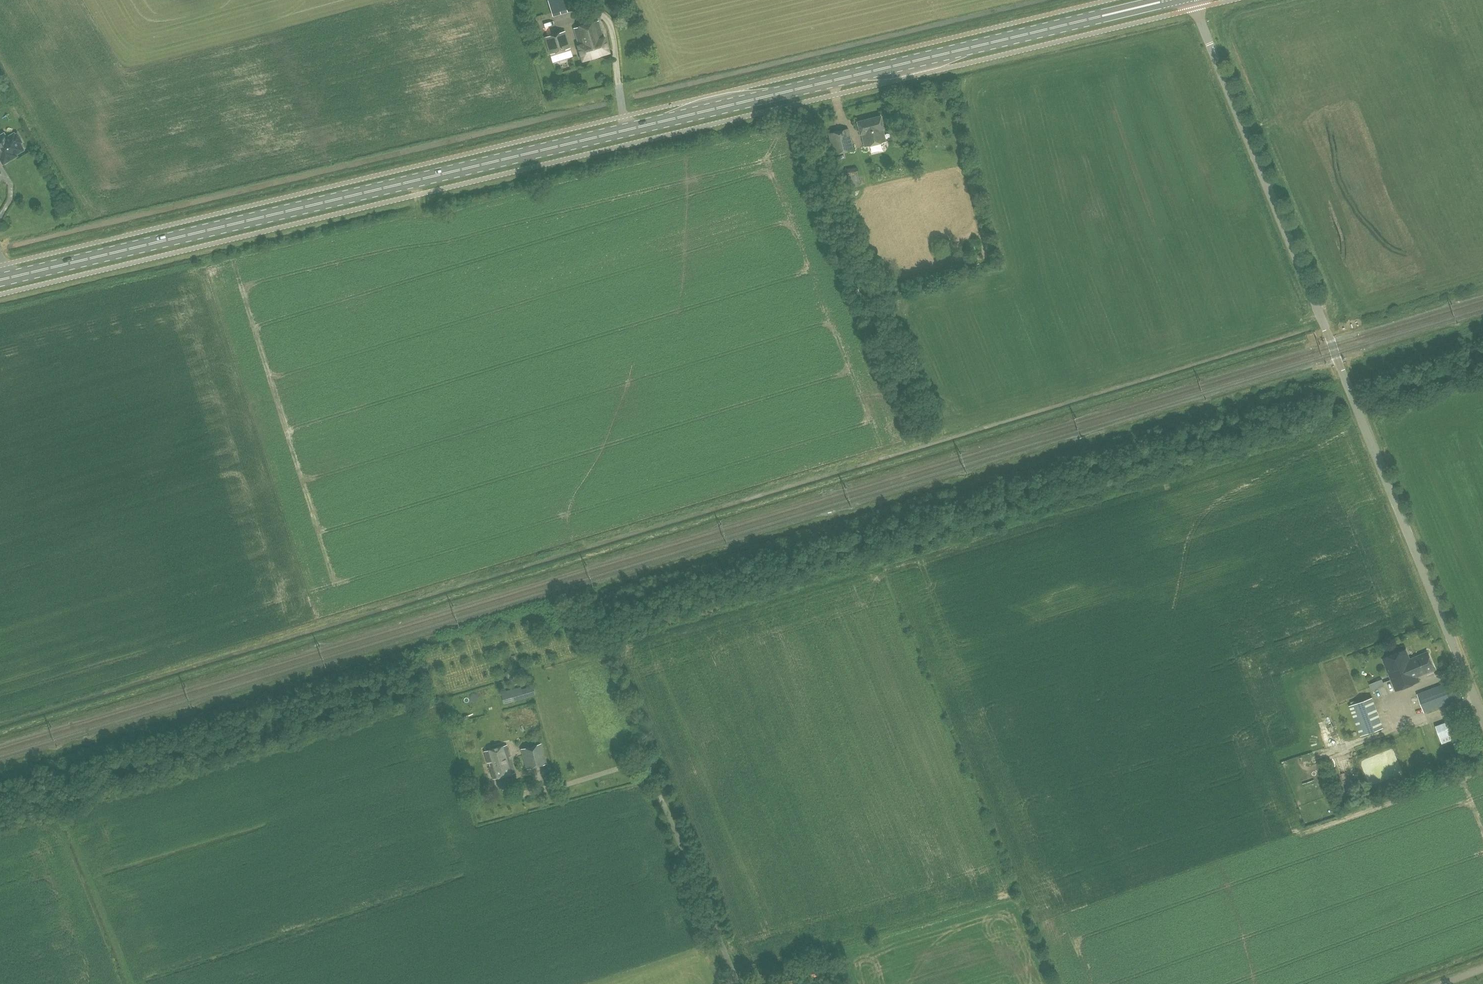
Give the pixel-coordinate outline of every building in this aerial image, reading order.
[(549,0),(553,16),(574,9),(571,0),(550,0),(549,0)] [(577,46),(582,60),(610,52),(606,37),(605,37),(600,20),(573,28),(579,46),(577,46)] [(565,31),(545,37),(550,54),(570,48),(565,31)] [(884,130),(881,116),(857,122),(860,134),(862,134),(865,147),(886,142),(883,130),(884,130)] [(853,149),(848,129),(829,134),(834,154),(853,149)] [(1,158),(4,163),(12,158),(11,157),(24,149),(20,143),(21,141),(17,134),(15,135),(14,133),(7,138),(4,133),(0,136),(0,159),(1,158)] [(1428,652),(1410,659),(1406,649),(1383,659),(1396,691),(1420,681),(1418,676),(1435,669),(1428,652)] [(1418,694),(1425,712),(1462,698),(1456,680),(1418,694)] [(504,703),(535,694),(533,686),(521,689),(520,686),(501,692),(504,703)] [(1374,699),(1373,697),(1349,705),(1360,736),(1384,727),(1374,699)] [(1327,716),(1321,718),(1328,739),(1335,737),(1327,716)] [(1436,726),(1443,745),(1463,737),(1456,719),(1436,726)] [(1320,734),(1310,738),(1313,746),(1323,743),(1320,734)] [(542,743),(522,749),(527,769),(547,764),(542,743)] [(484,751),(488,763),(489,763),(494,779),(516,773),(507,744),(484,751)] [(821,957),(823,964),(833,961),(830,954),(821,957)] [(833,961),(823,964),(827,977),(837,973),(833,961)]
